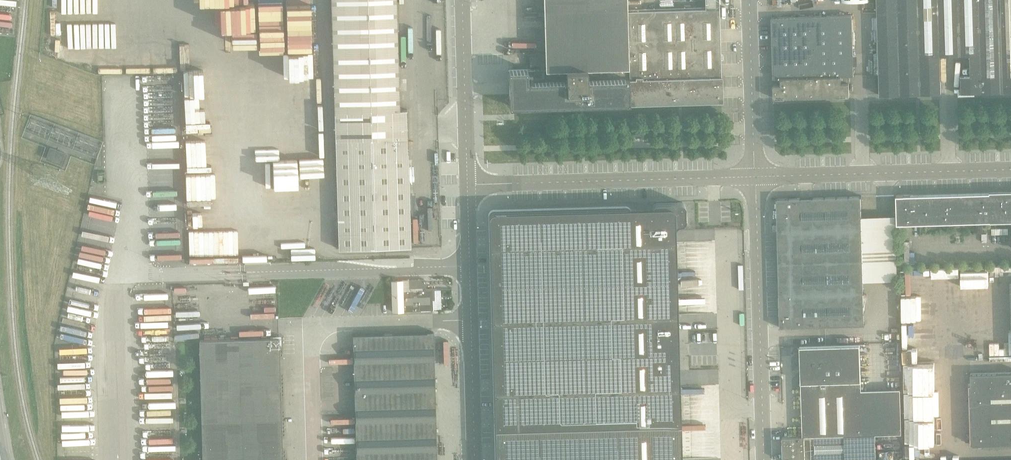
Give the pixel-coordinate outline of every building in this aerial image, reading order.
[(397,0),(332,0),(339,249),(411,247),(407,109),(400,110),(397,0)] [(545,56),(546,69),(629,67),(627,11),(627,8),(629,8),(629,6),(627,6),(627,0),(544,0),(545,56)] [(879,75),(880,94),(880,95),(914,94),(921,94),(940,94),(942,93),(942,91),(941,80),(941,55),(970,54),(971,76),(961,76),(961,90),(965,90),(965,91),(967,91),(968,90),(981,89),(981,92),(1010,91),(1010,0),(877,0),(879,75)] [(310,50),(309,15),(255,16),(254,1),(235,2),(235,27),(232,27),(232,52),(252,52),(253,79),(242,79),(242,96),(268,96),(268,92),(294,92),(293,73),(303,73),(302,60),(309,60),(309,50),(310,50)] [(627,11),(629,67),(630,103),(672,101),(672,103),(683,102),(683,101),(722,100),(719,8),(627,11)] [(848,76),(854,76),(852,15),(772,18),(773,78),(776,78),(776,84),(773,84),(774,98),(797,98),(797,97),(804,97),(850,96),(850,82),(848,82),(848,76)] [(151,74),(151,53),(126,53),(127,74),(151,74)] [(531,65),(531,69),(546,69),(545,56),(530,56),(530,65),(531,65)] [(178,57),(153,57),(153,72),(178,71),(178,57)] [(546,69),(531,69),(509,70),(510,106),(577,104),(588,104),(630,103),(629,67),(546,69)] [(321,101),(321,77),(296,77),(297,102),(321,101)] [(186,140),(187,170),(211,169),(211,139),(186,140)] [(67,154),(51,148),(47,158),(63,164),(67,154)] [(271,173),(272,192),(296,192),(295,172),(271,173)] [(212,202),(212,186),(207,186),(206,173),(187,174),(188,202),(212,202)] [(244,178),(244,204),(269,203),(269,178),(244,178)] [(911,195),(911,196),(904,197),(904,195),(896,195),(897,224),(1010,220),(1010,192),(911,195)] [(780,328),(800,327),(865,325),(862,196),(776,198),(780,328)] [(489,215),(489,216),(489,239),(493,383),(493,388),(494,411),(494,428),(680,423),(680,414),(680,386),(679,368),(679,367),(679,366),(678,365),(678,364),(677,364),(676,363),(675,363),(674,362),(673,362),(673,339),(674,339),(675,338),(676,337),(677,337),(677,336),(678,335),(678,334),(678,333),(677,315),(675,230),(675,229),(675,228),(676,227),(676,226),(677,226),(677,225),(678,225),(678,224),(679,224),(680,224),(681,224),(682,224),(683,223),(684,223),(684,222),(685,221),(685,220),(686,220),(686,219),(686,218),(685,207),(685,206),(685,205),(685,204),(684,204),(684,203),(683,203),(682,203),(682,202),(681,202),(680,202),(657,202),(657,203),(656,203),(655,203),(654,203),(654,204),(653,204),(653,205),(652,206),(652,207),(652,208),(652,212),(649,212),(637,212),(631,212),(631,211),(631,210),(630,210),(630,209),(629,208),(628,207),(627,207),(626,207),(625,207),(495,210),(494,210),(493,211),(492,211),(491,211),(491,212),(490,212),(490,213),(489,214),(489,215)] [(994,270),(994,294),(1006,294),(1006,270),(994,270)] [(965,272),(966,301),(989,301),(989,272),(965,272)] [(426,280),(408,280),(409,288),(426,288),(426,280)] [(922,300),(921,280),(903,280),(905,320),(913,320),(912,312),(915,312),(916,320),(922,319),(929,319),(929,300),(922,300)] [(441,309),(441,290),(433,290),(403,291),(402,281),(392,281),(393,304),(393,312),(403,311),(420,311),(433,310),(433,309),(441,309)] [(1010,351),(1010,329),(1000,329),(1000,351),(1010,351)] [(353,335),(357,459),(437,459),(433,333),(353,335)] [(200,340),(203,459),(240,459),(283,459),(279,338),(200,340)] [(800,346),(803,436),(863,434),(860,344),(800,346)] [(971,373),(973,445),(1010,444),(1010,372),(971,373)] [(929,417),(906,417),(907,456),(916,455),(916,441),(929,441),(929,417)] [(494,428),(495,459),(682,459),(680,423),(494,428)] [(875,434),(863,434),(803,436),(783,437),(784,459),(876,459),(875,434)]
